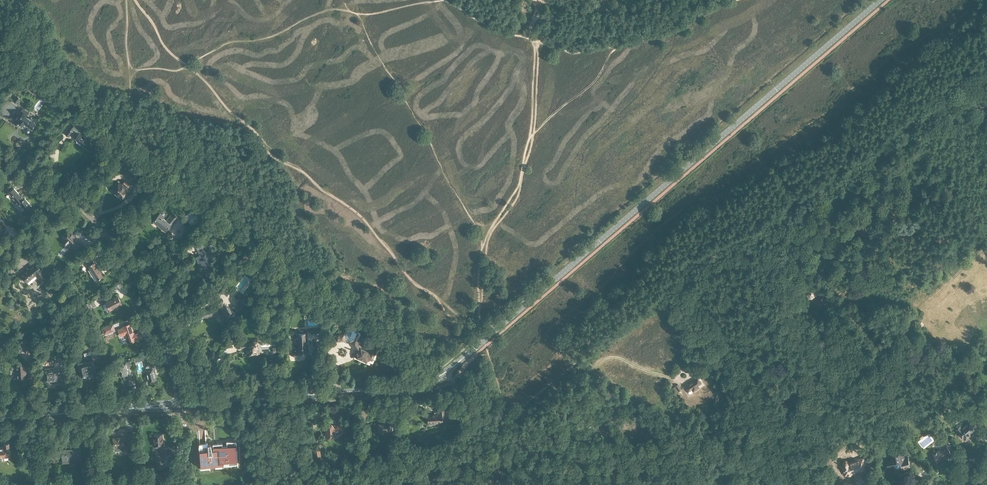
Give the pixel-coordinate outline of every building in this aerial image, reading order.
[(13,73),(9,79),(13,82),(18,76),(13,73)] [(18,88),(24,80),(20,78),(14,85),(15,86),(18,88)] [(982,100),(981,99),(977,101),(981,107),(986,104),(983,99),(982,100)] [(20,123),(25,127),(26,125),(32,129),(35,125),(34,124),(38,120),(33,117),(35,115),(30,112),(29,112),(23,108),(20,111),(23,114),(20,118),(18,116),(13,123),(18,126),(20,123)] [(72,123),(65,133),(69,137),(73,132),(72,131),(73,130),(77,132),(73,138),(76,140),(83,145),(82,145),(88,150),(89,151),(90,150),(91,151),(93,149),(92,148),(92,147),(88,144),(93,138),(89,136),(75,126),(72,123)] [(141,173),(137,169),(132,175),(136,179),(141,173)] [(126,188),(129,184),(125,181),(121,185),(119,183),(113,190),(116,193),(115,194),(117,196),(119,195),(122,198),(128,191),(126,188)] [(26,210),(32,205),(25,198),(24,198),(21,194),(20,195),(14,187),(9,192),(15,200),(13,201),(17,205),(20,202),(26,210)] [(160,212),(157,216),(155,215),(152,219),(153,221),(162,228),(161,229),(165,232),(169,227),(170,228),(179,217),(173,212),(166,220),(163,217),(164,216),(164,215),(165,214),(165,213),(164,212),(163,211),(162,211),(160,212)] [(64,238),(62,241),(67,246),(69,243),(71,245),(75,249),(81,242),(78,240),(79,239),(69,230),(62,237),(64,238)] [(219,255),(214,243),(208,245),(209,249),(206,251),(205,249),(204,250),(203,247),(205,246),(202,239),(194,242),(199,255),(196,256),(200,267),(204,265),(205,269),(211,266),(210,261),(208,262),(207,258),(217,254),(218,255),(219,255)] [(94,262),(91,254),(85,256),(89,265),(97,280),(103,276),(98,269),(100,268),(97,264),(96,265),(94,262)] [(252,261),(261,269),(265,264),(262,261),(263,260),(260,258),(259,259),(256,256),(252,261)] [(46,273),(43,269),(45,268),(46,267),(45,265),(44,266),(38,259),(21,274),(23,277),(22,277),(25,280),(27,282),(36,275),(41,281),(49,275),(47,272),(46,273)] [(814,286),(806,292),(807,294),(806,295),(809,299),(812,299),(819,294),(814,286)] [(110,298),(108,295),(99,299),(101,302),(104,301),(105,303),(107,303),(110,309),(111,309),(112,310),(118,307),(118,305),(121,303),(118,296),(115,297),(114,295),(110,298)] [(15,302),(15,300),(8,299),(8,303),(9,303),(9,307),(19,308),(20,303),(15,302)] [(231,308),(236,313),(245,305),(240,299),(236,303),(238,305),(237,307),(234,304),(231,308)] [(93,300),(87,303),(90,310),(93,308),(91,305),(95,302),(93,300)] [(202,319),(205,317),(219,312),(224,321),(231,317),(221,301),(214,305),(215,307),(203,311),(199,314),(202,319)] [(113,324),(102,328),(104,334),(115,330),(113,324)] [(134,333),(132,327),(131,324),(122,326),(123,327),(118,329),(121,336),(125,334),(128,343),(136,340),(136,339),(141,337),(139,331),(134,333)] [(345,334),(345,339),(350,342),(355,339),(354,339),(357,333),(357,327),(352,325),(348,328),(345,334)] [(276,329),(268,330),(268,336),(269,336),(269,340),(276,340),(276,336),(276,329)] [(293,347),(290,348),(291,356),(304,355),(303,352),(306,352),(305,330),(298,330),(299,338),(294,338),(295,347),(293,347)] [(345,339),(345,334),(345,333),(335,334),(335,342),(346,341),(345,339)] [(370,346),(369,345),(367,350),(362,347),(356,338),(355,339),(350,342),(350,343),(356,351),(354,356),(370,363),(373,357),(377,347),(371,345),(370,346)] [(244,343),(239,344),(239,347),(245,347),(246,353),(249,352),(249,354),(251,355),(253,355),(254,354),(253,353),(258,352),(257,340),(251,340),(251,343),(244,343)] [(58,357),(60,364),(67,363),(66,355),(58,357)] [(85,356),(86,361),(78,363),(81,377),(87,375),(87,377),(91,376),(91,375),(96,373),(93,360),(92,360),(91,355),(85,356)] [(153,359),(144,361),(146,370),(148,381),(156,380),(154,373),(155,373),(153,365),(154,365),(153,359)] [(133,383),(129,363),(126,364),(126,363),(123,363),(123,365),(119,365),(120,370),(121,370),(123,375),(126,375),(127,378),(128,378),(129,384),(133,383)] [(25,365),(25,364),(16,365),(17,379),(26,378),(25,371),(30,370),(30,364),(25,365)] [(54,370),(53,367),(44,368),(45,375),(44,375),(45,380),(50,380),(51,383),(54,383),(54,382),(58,382),(64,382),(63,376),(57,376),(56,369),(54,370)] [(701,383),(698,377),(685,386),(688,392),(692,389),(693,391),(699,387),(698,385),(701,383)] [(678,391),(682,389),(678,384),(675,386),(673,388),(675,392),(674,393),(676,395),(678,394),(676,391),(678,390),(678,391)] [(965,407),(964,407),(962,409),(959,411),(964,417),(969,412),(965,407)] [(427,414),(427,417),(426,418),(427,420),(427,421),(428,424),(433,424),(433,423),(443,423),(443,422),(445,421),(446,421),(446,418),(445,418),(444,408),(439,408),(440,413),(436,413),(436,412),(433,412),(433,413),(427,414)] [(379,424),(377,424),(378,431),(380,431),(393,429),(392,418),(386,419),(386,423),(379,424)] [(960,426),(956,429),(958,432),(959,434),(959,435),(960,436),(961,436),(964,440),(967,438),(968,438),(969,437),(969,435),(971,434),(970,434),(976,428),(970,421),(962,428),(961,426),(960,426)] [(333,432),(337,432),(339,433),(343,433),(344,432),(346,429),(346,425),(344,423),(344,424),(343,423),(338,424),(337,425),(333,425),(332,424),(326,425),(326,428),(325,429),(325,433),(325,437),(324,436),(324,437),(326,438),(328,438),(331,438),(331,437),(333,437),(333,432)] [(652,427),(643,437),(652,445),(661,435),(652,427)] [(123,437),(113,438),(113,447),(114,447),(114,451),(124,450),(124,446),(128,446),(128,441),(132,441),(133,441),(132,433),(126,434),(126,437),(124,438),(123,437)] [(951,439),(946,433),(942,437),(947,443),(951,439)] [(153,438),(153,443),(154,443),(154,446),(155,446),(160,446),(160,448),(159,448),(159,455),(156,456),(157,468),(164,468),(163,455),(168,455),(168,448),(163,448),(163,446),(164,446),(163,434),(153,435),(153,438)] [(75,448),(62,449),(63,463),(82,462),(81,448),(82,447),(82,444),(81,443),(81,441),(76,441),(75,448)] [(199,445),(199,446),(201,468),(210,467),(210,469),(210,467),(210,464),(215,463),(215,465),(224,464),(224,466),(224,464),(224,463),(228,462),(228,464),(229,464),(238,463),(238,465),(238,463),(236,442),(236,441),(227,441),(227,442),(227,443),(223,443),(217,443),(213,443),(213,446),(212,446),(211,444),(208,444),(208,445),(208,442),(199,444),(199,445)] [(9,456),(8,442),(2,443),(2,445),(0,446),(0,461),(1,461),(1,456),(9,456)] [(939,460),(939,461),(952,454),(945,444),(946,444),(945,442),(941,444),(943,447),(933,453),(938,461),(939,460)] [(891,472),(907,468),(907,467),(910,467),(908,456),(905,456),(903,450),(890,453),(891,458),(886,459),(888,469),(890,468),(891,472)] [(842,466),(845,473),(847,473),(847,474),(847,475),(848,475),(849,475),(850,476),(850,475),(851,475),(852,475),(852,474),(852,473),(852,472),(852,471),(854,470),(855,471),(860,469),(865,468),(864,464),(866,463),(865,460),(868,458),(869,462),(876,459),(874,453),(867,455),(867,456),(864,457),(863,456),(849,462),(848,462),(848,461),(847,460),(846,460),(845,460),(845,461),(844,461),(844,462),(843,462),(843,463),(843,464),(844,466),(842,466)]
